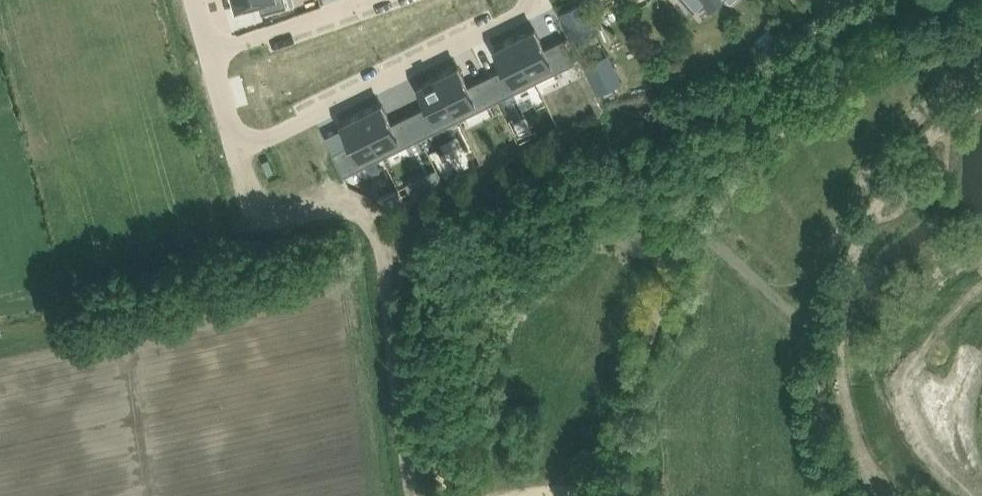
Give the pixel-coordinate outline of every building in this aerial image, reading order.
[(233,7),(237,6),(239,13),(256,9),(259,22),(284,16),(281,1),(271,3),(271,0),(231,0),(233,7)] [(582,0),(559,11),(574,41),(596,31),(582,0)] [(688,14),(704,0),(675,0),(688,14)] [(757,1),(762,11),(775,5),(773,0),(760,0),(757,1)] [(536,20),(516,29),(532,64),(551,55),(556,65),(576,55),(565,31),(546,40),(536,20)] [(768,28),(755,39),(766,51),(779,40),(768,28)] [(505,59),(486,68),(497,92),(517,83),(513,73),(532,64),(516,29),(495,39),(505,59)] [(599,91),(621,81),(608,52),(585,63),(599,91)] [(457,57),(437,66),(453,101),(472,92),(477,102),(497,92),(486,68),(467,77),(457,57)] [(426,96),(407,105),(418,129),(438,120),(434,110),(453,101),(437,66),(416,76),(426,96)] [(378,94),(358,103),(374,138),(393,129),(398,139),(418,129),(407,105),(388,114),(378,94)] [(347,133),(328,142),(339,166),(359,156),(355,147),(374,138),(358,103),(337,113),(347,133)] [(398,189),(383,196),(388,207),(403,199),(398,189)]
